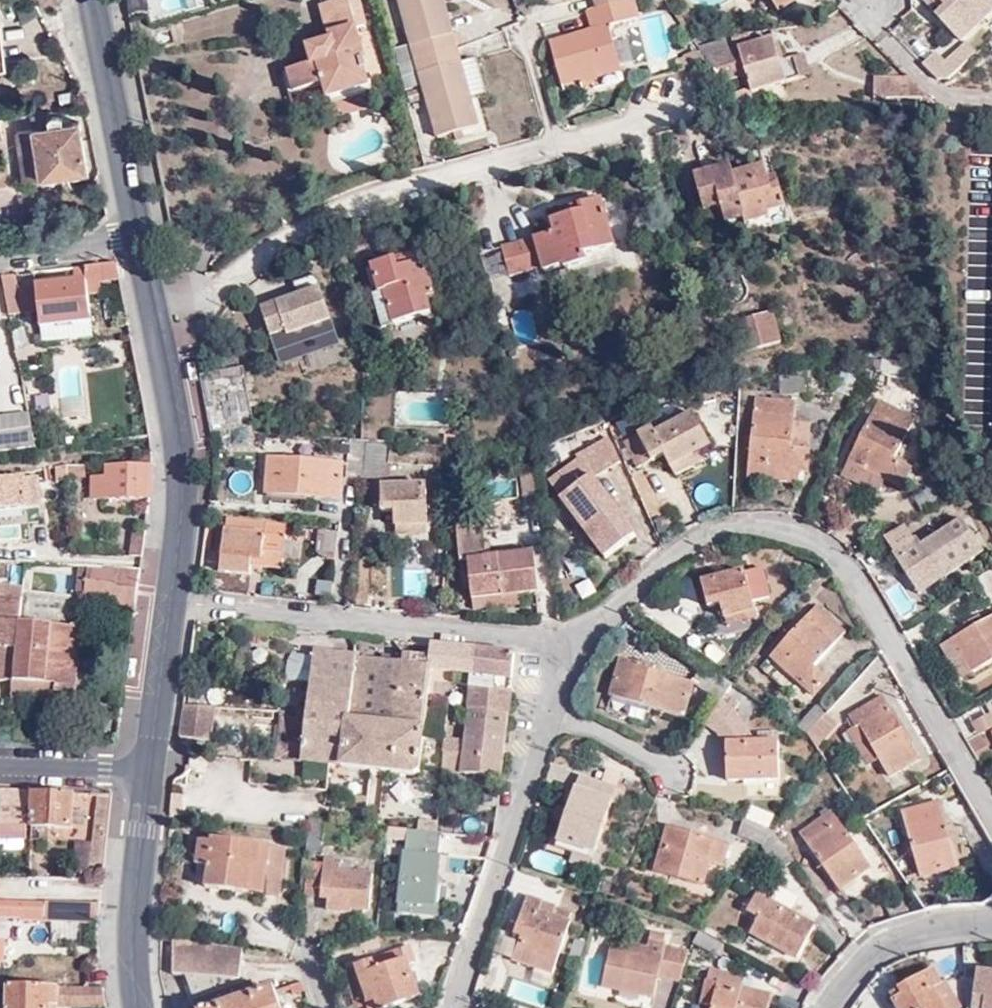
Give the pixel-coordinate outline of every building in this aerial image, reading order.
[(359,0),(343,0),(316,8),(324,39),(328,38),(330,43),(306,50),(311,67),(284,74),(289,94),(322,85),(327,100),(369,88),(364,73),(368,71),(357,31),(368,29),(359,0)] [(393,50),(404,88),(405,92),(419,87),(434,140),(480,127),(471,99),(485,94),(475,59),(461,62),(443,0),(394,0),(407,46),(393,50)] [(593,10),(583,13),(588,30),(547,43),(560,87),(578,81),(580,85),(621,74),(607,26),(640,17),(634,0),(590,0),(593,10)] [(778,11),(795,0),(771,0),(778,11)] [(960,41),(991,11),(991,0),(937,0),(943,7),(936,14),(960,41)] [(707,63),(721,83),(745,77),(750,93),(800,82),(793,57),(781,61),(774,40),(731,51),(725,39),(697,48),(707,63)] [(970,60),(978,52),(966,39),(958,46),(970,60)] [(950,77),(970,60),(958,46),(942,60),(934,53),(923,63),(935,77),(950,77)] [(687,69),(702,65),(694,53),(679,57),(687,69)] [(802,55),(793,57),(800,82),(809,79),(802,55)] [(871,97),(923,93),(906,75),(870,77),(871,97)] [(740,111),(754,109),(743,90),(730,96),(740,111)] [(62,126),(60,110),(29,114),(32,130),(16,133),(24,181),(88,171),(79,123),(62,126)] [(693,175),(692,175),(703,211),(720,206),(725,225),(744,219),(746,225),(770,218),(768,213),(785,208),(772,164),(735,175),(731,163),(693,175)] [(536,240),(543,266),(545,272),(566,266),(568,271),(590,264),(588,256),(617,249),(604,200),(564,210),(566,220),(553,223),(556,235),(536,240)] [(789,222),(785,208),(768,213),(770,218),(746,225),(749,234),(789,222)] [(523,244),(530,270),(543,266),(536,240),(523,244)] [(503,249),(510,275),(530,270),(523,244),(503,249)] [(435,299),(421,252),(371,266),(379,296),(385,294),(394,326),(432,315),(428,301),(435,299)] [(85,281),(119,278),(116,264),(83,268),(85,281)] [(1,277),(8,317),(22,314),(15,275),(1,277)] [(91,315),(87,283),(37,288),(44,344),(93,338),(91,315)] [(281,299),(295,295),(292,286),(278,291),(281,299)] [(318,288),(295,295),(281,299),(259,305),(268,334),(283,329),(284,333),(304,328),(328,320),(318,288)] [(736,321),(745,353),(781,342),(771,311),(736,321)] [(330,326),(328,320),(304,328),(306,335),(330,326)] [(917,374),(918,363),(881,361),(880,372),(917,374)] [(243,366),(199,375),(212,433),(254,426),(243,366)] [(858,372),(842,367),(832,393),(848,399),(858,372)] [(806,390),(803,371),(779,376),(781,393),(806,390)] [(791,448),(793,423),(796,403),(756,400),(753,437),(747,437),(746,448),(751,449),(748,478),(790,482),(791,470),(801,472),(808,472),(810,451),(807,450),(791,448)] [(879,402),(849,462),(882,480),(900,488),(911,467),(893,458),(912,420),(879,402)] [(32,450),(26,415),(0,418),(0,453),(32,450)] [(655,437),(651,431),(625,443),(638,470),(664,458),(669,468),(670,467),(676,478),(706,462),(701,453),(710,448),(696,418),(655,437)] [(809,425),(793,423),(791,448),(807,450),(809,425)] [(622,462),(609,436),(578,452),(580,457),(553,476),(565,492),(561,496),(605,560),(636,538),(594,479),(622,462)] [(365,441),(349,440),(345,477),(363,479),(367,441),(365,441)] [(367,441),(363,479),(382,481),(387,443),(367,441)] [(340,500),(343,462),(271,454),(266,492),(340,500)] [(83,476),(83,462),(65,465),(65,476),(83,476)] [(882,480),(849,462),(842,474),(877,492),(882,480)] [(521,466),(525,501),(540,498),(536,464),(521,466)] [(53,478),(65,478),(65,476),(65,465),(64,465),(53,466),(53,478)] [(90,500),(147,501),(151,468),(101,468),(100,478),(90,478),(90,500)] [(791,470),(790,482),(800,483),(801,472),(791,470)] [(36,480),(0,482),(0,514),(38,511),(36,480)] [(427,534),(426,485),(382,486),(381,510),(395,511),(395,534),(427,534)] [(456,505),(458,530),(482,528),(481,504),(456,505)] [(281,569),(285,527),(226,519),(219,572),(244,575),(245,566),(281,569)] [(983,552),(963,520),(922,545),(917,537),(892,553),(913,585),(942,568),(946,575),(983,552)] [(112,555),(129,556),(132,528),(116,526),(112,555)] [(129,556),(141,557),(144,530),(132,528),(129,556)] [(482,528),(458,530),(463,590),(471,589),(473,609),(521,605),(520,594),(539,592),(535,552),(524,554),(514,555),(514,549),(500,550),(500,556),(486,558),(484,528),(482,528)] [(336,563),(340,533),(320,531),(318,554),(324,561),(336,563)] [(17,566),(1,566),(0,575),(0,576),(15,577),(17,566)] [(112,604),(135,604),(139,569),(81,568),(80,594),(112,596),(112,604)] [(978,580),(988,595),(991,592),(991,571),(978,580)] [(721,604),(726,627),(756,618),(744,572),(703,582),(708,606),(721,604)] [(9,715),(11,694),(12,681),(16,624),(19,586),(0,585),(0,715),(9,715)] [(828,681),(814,667),(843,634),(815,608),(771,658),(813,696),(828,681)] [(959,681),(991,663),(991,617),(940,647),(959,681)] [(51,690),(50,696),(55,697),(56,694),(72,694),(78,627),(16,624),(12,681),(41,684),(41,689),(51,690)] [(282,711),(277,758),(416,774),(420,733),(444,736),(447,706),(424,703),(428,667),(473,673),(465,740),(446,738),(442,770),(502,777),(515,655),(431,646),(429,656),(404,653),(403,660),(315,650),(315,655),(290,652),(288,659),(286,670),(287,678),(312,681),(308,714),(282,711)] [(653,668),(620,659),(610,696),(684,719),(693,682),(653,671),(653,668)] [(195,673),(190,703),(202,703),(206,675),(195,673)] [(11,694),(20,694),(50,696),(51,690),(41,689),(41,684),(12,681),(11,694)] [(11,694),(9,715),(18,716),(20,694),(11,694)] [(883,697),(867,705),(873,716),(860,725),(879,758),(890,776),(919,759),(883,697)] [(825,715),(816,705),(796,729),(806,736),(825,715)] [(873,716),(867,705),(850,716),(856,726),(860,725),(873,716)] [(184,706),(179,736),(211,738),(215,707),(184,706)] [(974,723),(979,735),(991,728),(991,714),(974,723)] [(806,736),(815,750),(836,726),(825,715),(806,736)] [(860,725),(856,726),(848,731),(868,765),(879,758),(860,725)] [(782,743),(725,743),(726,780),(783,780),(782,743)] [(615,790),(576,777),(555,839),(594,853),(615,790)] [(33,792),(0,791),(0,837),(23,838),(25,809),(32,809),(33,792)] [(70,829),(71,794),(33,792),(32,809),(31,829),(70,829)] [(91,863),(105,864),(113,794),(98,794),(91,863)] [(905,815),(927,880),(964,868),(941,803),(905,815)] [(857,835),(847,820),(840,824),(831,812),(798,833),(835,890),(880,860),(861,833),(857,835)] [(308,833),(306,850),(323,852),(323,845),(326,821),(308,818),(308,833)] [(760,844),(771,830),(744,818),(738,834),(759,843),(760,844)] [(284,848),(203,838),(204,828),(196,827),(192,860),(207,863),(204,887),(280,897),(284,848)] [(728,844),(669,827),(656,873),(704,887),(711,862),(723,865),(728,844)] [(434,906),(442,836),(387,830),(386,838),(406,839),(398,912),(443,919),(444,907),(434,906)] [(788,854),(771,830),(760,844),(775,864),(788,854)] [(325,863),(322,897),(327,898),(327,909),(352,912),(353,907),(369,908),(373,874),(351,873),(351,862),(325,859),(325,863)] [(303,895),(322,897),(325,863),(306,861),(303,895)] [(750,931),(798,953),(814,920),(753,892),(745,908),(758,915),(750,931)] [(885,904),(894,918),(907,908),(898,895),(885,904)] [(540,957),(543,952),(559,957),(573,914),(556,908),(553,917),(539,912),(542,904),(526,898),(514,933),(520,935),(515,948),(540,957)] [(100,918),(101,904),(0,901),(0,915),(21,915),(23,920),(46,920),(46,916),(100,918)] [(680,979),(688,951),(664,945),(665,940),(663,940),(665,933),(650,929),(646,946),(627,942),(626,951),(610,947),(602,984),(654,995),(658,975),(680,979)] [(718,961),(728,945),(702,931),(694,948),(718,961)] [(172,975),(185,976),(238,981),(242,951),(175,942),(172,975)] [(355,967),(368,1003),(376,1000),(379,1007),(389,1007),(420,997),(408,965),(415,962),(409,945),(372,957),(374,961),(355,967)] [(368,1003),(355,967),(342,972),(354,1007),(366,1004),(368,1003)] [(978,970),(976,988),(986,989),(983,1007),(991,1007),(991,971),(978,970)] [(709,971),(706,983),(740,991),(743,978),(709,971)] [(933,972),(898,991),(901,996),(895,1000),(899,1007),(945,1007),(937,991),(941,988),(933,972)] [(245,982),(238,981),(185,976),(196,1007),(280,1007),(274,990),(251,998),(245,982)] [(509,979),(505,998),(544,1006),(548,987),(509,979)] [(706,983),(701,1005),(711,1007),(768,1007),(770,997),(740,991),(706,983)] [(103,988),(10,987),(10,1007),(50,1007),(50,1000),(73,1001),(72,1007),(107,1007),(103,988)] [(73,1001),(50,1000),(50,1007),(72,1007),(73,1001)]
